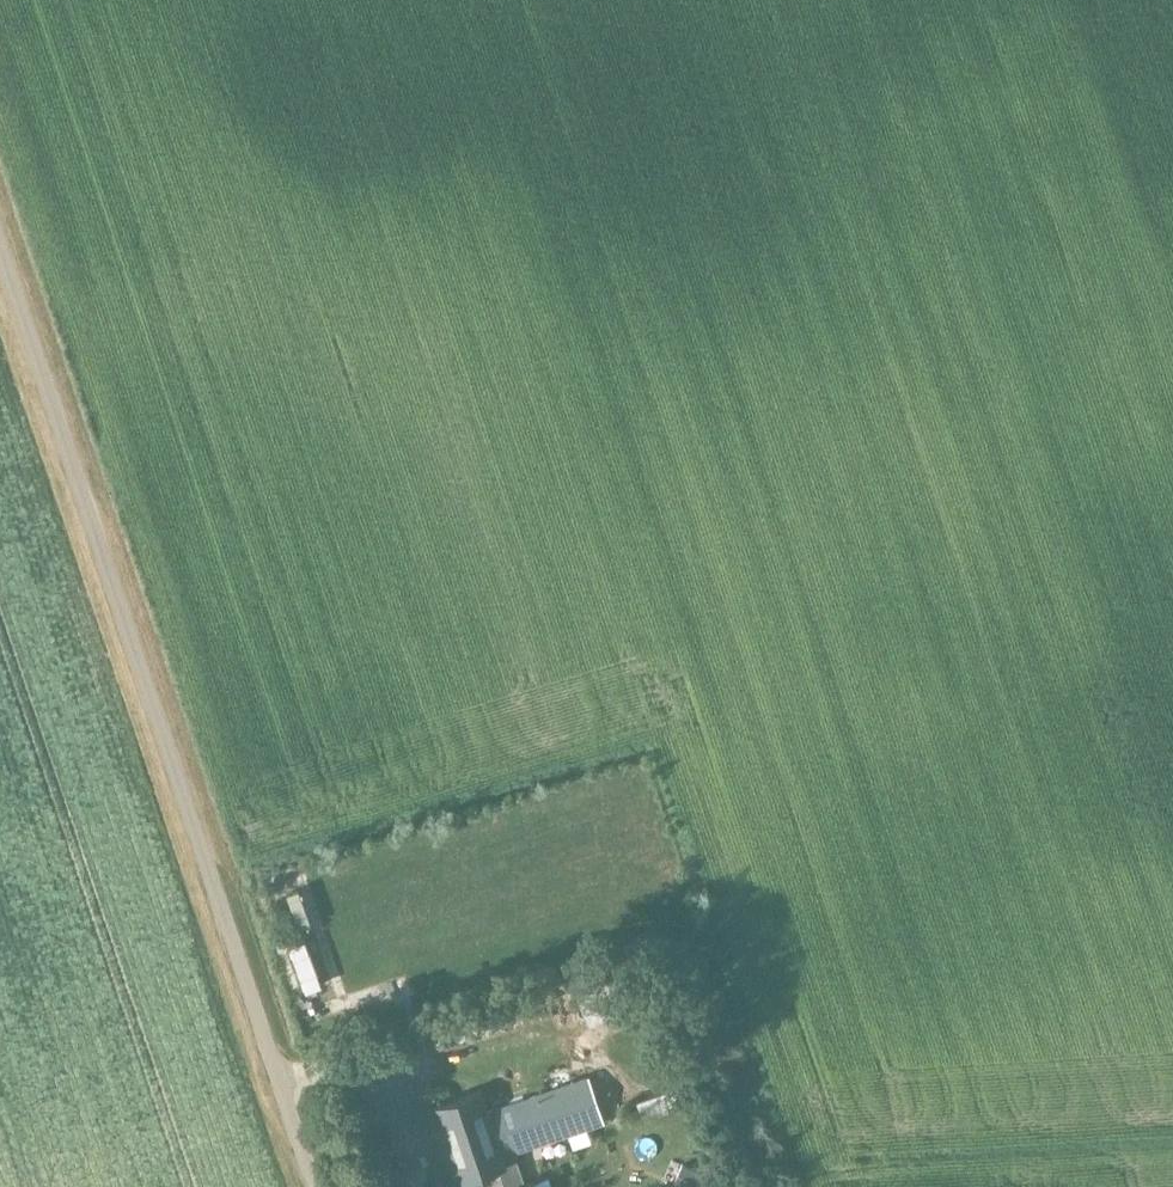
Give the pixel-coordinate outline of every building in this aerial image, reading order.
[(294,941),(297,966),(316,964),(314,940),(294,941)] [(421,1109),(446,1184),(500,1166),(506,1186),(537,1186),(535,1180),(523,1184),(513,1152),(602,1122),(587,1076),(530,1095),(523,1072),(480,1087),(481,1089),(421,1109)] [(686,1084),(635,1102),(640,1116),(691,1097),(686,1084)] [(681,1163),(673,1181),(686,1186),(694,1186),(700,1171),(681,1163)]
